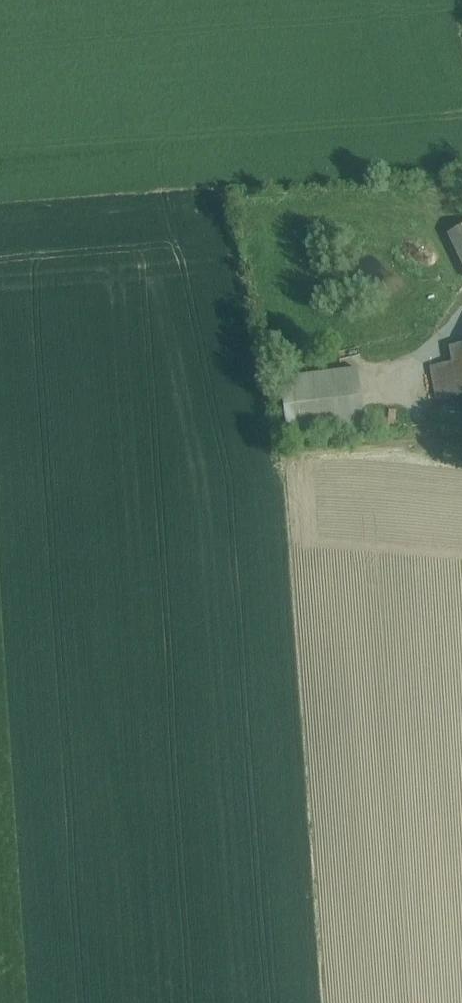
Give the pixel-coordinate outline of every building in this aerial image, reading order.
[(447,235),(461,265),(461,228),(447,235)] [(448,348),(451,363),(430,367),(435,399),(461,394),(461,345),(448,348)] [(279,379),(287,439),(366,429),(358,369),(279,379)]
